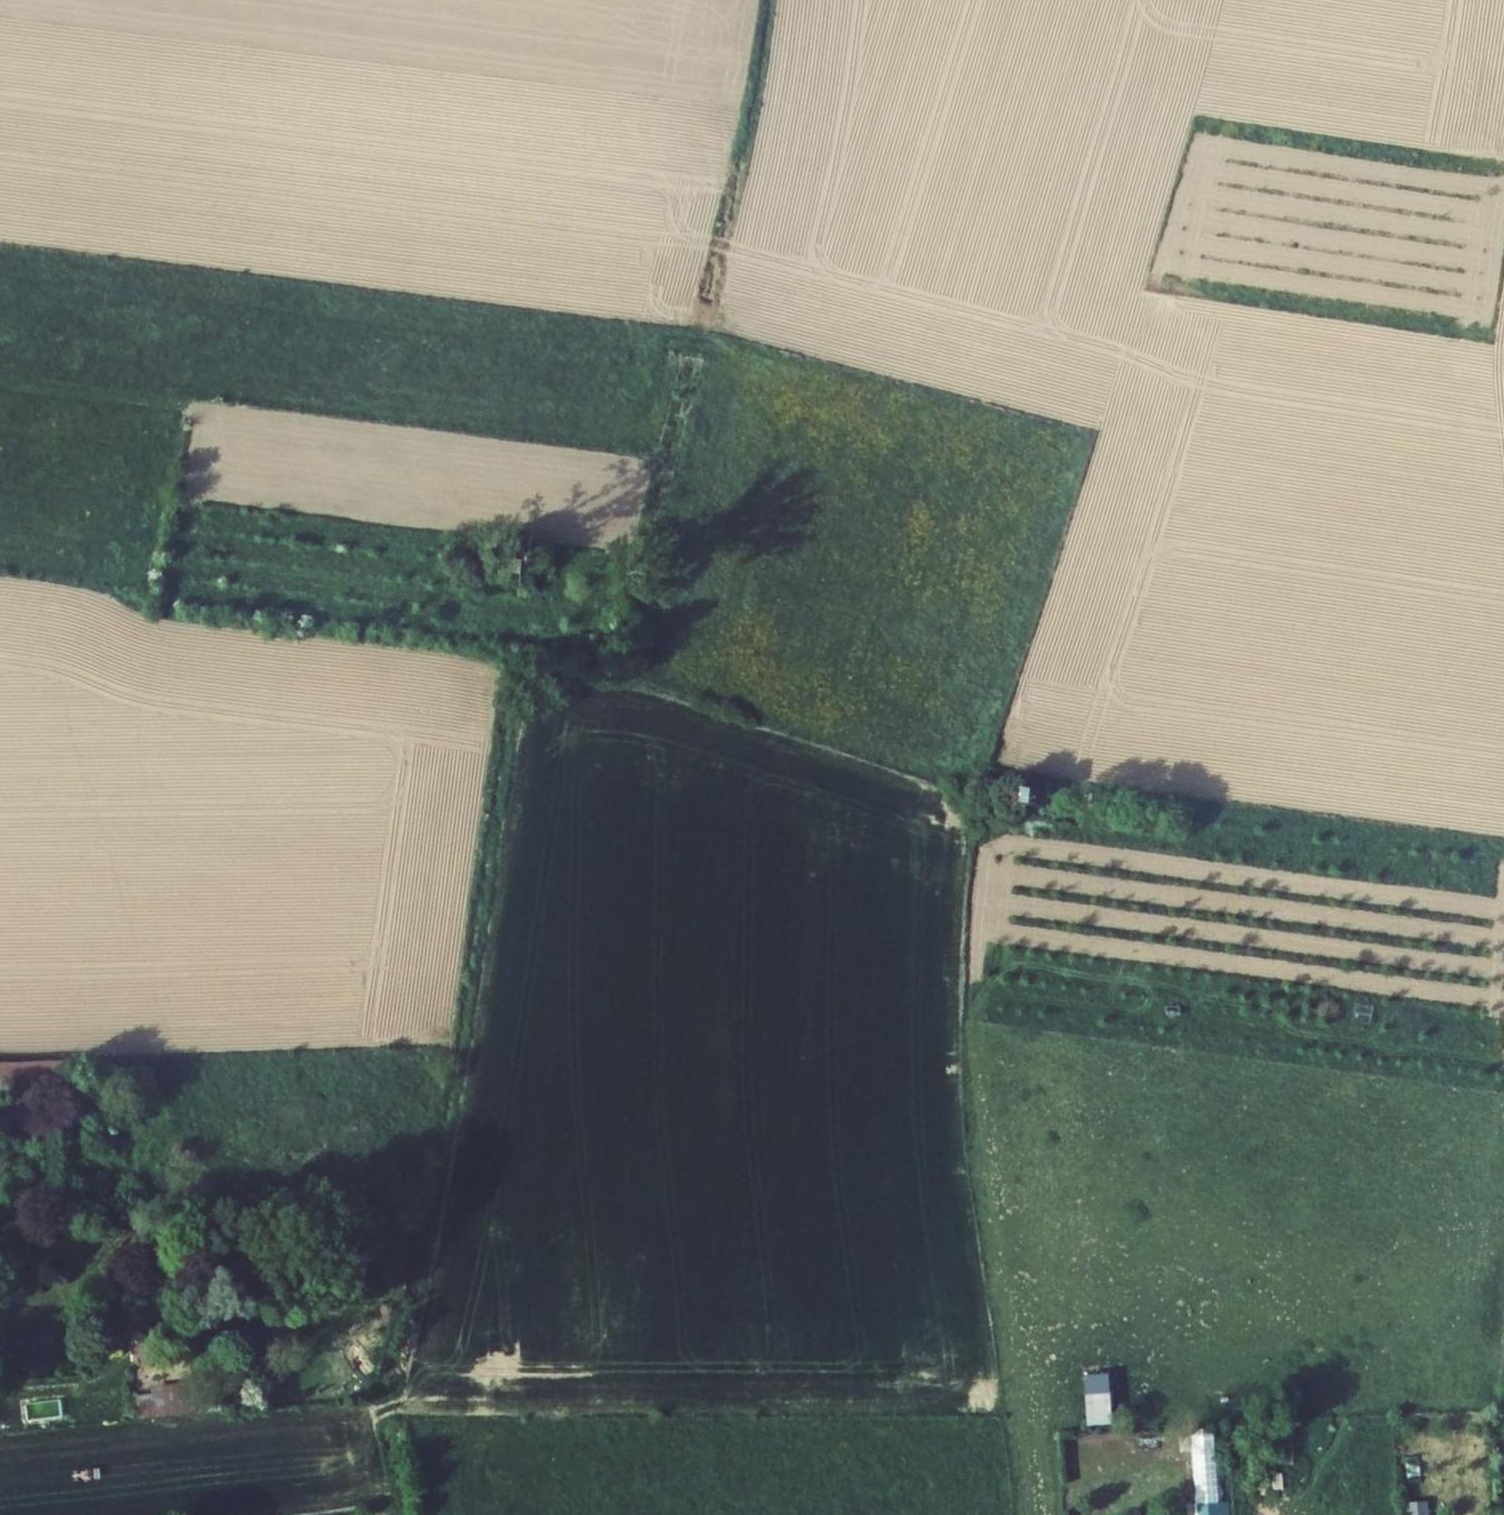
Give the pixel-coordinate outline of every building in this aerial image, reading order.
[(1088,1391),(1090,1421),(1113,1419),(1111,1390),(1088,1391)] [(146,1398),(147,1418),(175,1416),(172,1397),(146,1398)] [(1232,1498),(1221,1499),(1219,1429),(1196,1430),(1199,1514),(1233,1514),(1232,1498)] [(1411,1500),(1411,1514),(1430,1514),(1429,1499),(1411,1500)]
